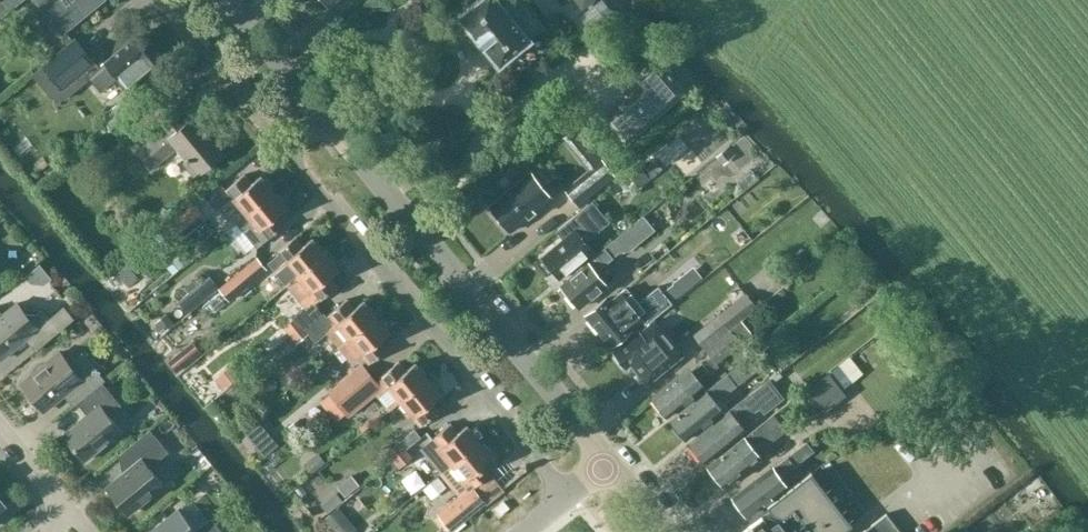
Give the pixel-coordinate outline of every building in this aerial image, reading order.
[(23,0),(3,0),(0,3),(0,20),(23,0)] [(61,33),(101,0),(33,0),(61,33)] [(544,25),(523,0),(479,0),(461,15),(499,62),(544,25)] [(584,9),(594,0),(576,0),(584,9)] [(129,89),(165,58),(142,31),(106,62),(107,63),(92,75),(104,88),(118,76),(129,89)] [(75,38),(44,65),(64,89),(96,62),(75,38)] [(624,144),(684,92),(655,58),(633,78),(640,86),(602,119),(624,144)] [(195,177),(224,153),(194,117),(183,125),(177,118),(193,94),(180,85),(157,118),(166,128),(138,151),(152,169),(176,148),(187,161),(183,164),(195,177)] [(717,156),(721,161),(732,152),(728,147),(717,156)] [(589,169),(566,189),(582,207),(618,177),(603,158),(595,149),(582,160),(589,169)] [(663,164),(675,174),(685,161),(672,151),(663,164)] [(655,160),(642,170),(649,180),(662,169),(655,160)] [(642,170),(637,165),(628,172),(639,187),(649,180),(642,170)] [(551,197),(530,172),(489,206),(510,231),(551,197)] [(237,223),(274,192),(261,176),(252,183),(245,174),(226,190),(234,199),(221,209),(234,225),(237,223)] [(277,215),(287,207),(274,192),(237,223),(257,247),(285,224),(277,215)] [(593,251),(585,241),(610,221),(592,200),(556,230),(563,239),(543,256),(561,278),(593,251)] [(197,205),(160,235),(169,246),(206,216),(197,205)] [(596,272),(606,263),(620,252),(631,250),(656,229),(643,215),(605,247),(606,248),(599,255),(562,285),(580,307),(607,285),(596,272)] [(287,285),(298,277),(325,254),(312,238),(303,246),(296,238),(278,252),(279,254),(268,263),(287,285)] [(298,277),(287,285),(306,307),(312,302),(315,304),(336,287),(329,278),(338,270),(325,254),(298,277)] [(178,258),(167,267),(174,274),(184,266),(178,258)] [(259,258),(220,289),(230,301),(269,270),(259,258)] [(137,278),(124,263),(114,271),(127,286),(137,278)] [(663,291),(658,285),(640,300),(628,286),(609,301),(604,295),(583,311),(610,346),(631,330),(630,329),(642,319),(646,324),(674,301),(704,277),(694,265),(663,291)] [(219,285),(211,275),(178,302),(186,312),(219,285)] [(746,291),(693,332),(705,348),(758,306),(746,291)] [(327,319),(322,314),(306,327),(303,324),(291,334),(298,342),(309,333),(316,342),(328,332),(340,347),(376,317),(363,301),(354,309),(347,300),(329,315),(330,316),(327,319)] [(306,327),(322,314),(315,304),(312,302),(306,307),(294,317),(295,319),(285,327),(291,334),(303,324),(306,327)] [(36,315),(25,314),(17,304),(3,315),(0,312),(0,358),(1,359),(26,339),(35,351),(75,318),(64,305),(49,318),(42,310),(36,315)] [(167,314),(154,325),(161,334),(175,323),(167,314)] [(380,340),(390,332),(376,317),(340,347),(351,362),(361,354),(369,364),(388,349),(380,340)] [(639,330),(614,350),(627,367),(631,364),(647,384),(683,353),(665,330),(655,318),(639,330)] [(278,324),(260,339),(270,350),(287,336),(278,324)] [(730,328),(705,347),(716,361),(741,341),(730,328)] [(190,341),(178,351),(187,362),(200,352),(190,341)] [(697,399),(671,420),(686,439),(723,410),(715,401),(736,384),(753,371),(768,359),(758,347),(743,360),(726,373),(727,374),(707,391),(711,395),(700,403),(697,399)] [(69,364),(61,355),(59,352),(21,384),(44,411),(68,391),(78,403),(102,383),(105,380),(82,353),(69,364)] [(704,387),(697,378),(708,370),(711,372),(720,365),(712,357),(704,363),(702,361),(692,369),(689,367),(652,398),(668,417),(704,387)] [(215,379),(224,390),(244,373),(235,362),(215,379)] [(337,403),(372,373),(363,362),(323,395),(333,406),(337,403)] [(401,402),(428,379),(415,364),(406,371),(399,363),(379,380),(372,373),(337,403),(348,416),(376,395),(390,411),(401,402)] [(778,384),(794,378),(788,363),(772,369),(778,384)] [(846,393),(827,370),(804,389),(822,413),(846,393)] [(690,443),(705,462),(742,433),(736,426),(744,420),(759,408),(764,413),(783,398),(768,378),(690,443)] [(432,403),(441,395),(428,379),(401,402),(421,426),(439,411),(432,403)] [(102,383),(78,403),(88,415),(63,435),(85,461),(121,431),(108,415),(120,406),(102,383)] [(760,456),(756,450),(767,442),(769,444),(786,429),(774,414),(769,418),(744,437),(748,442),(738,450),(734,445),(708,466),(724,486),(760,456)] [(244,426),(242,428),(248,436),(261,424),(255,417),(244,426)] [(299,423),(290,430),(295,435),(303,428),(299,423)] [(440,474),(479,442),(466,426),(457,434),(449,425),(431,440),(421,449),(440,474)] [(131,469),(107,488),(128,514),(163,485),(149,468),(168,453),(150,430),(119,455),(131,469)] [(389,463),(406,449),(420,437),(415,430),(383,456),(389,463)] [(492,457),(479,442),(440,474),(460,499),(436,519),(447,531),(452,531),(466,521),(465,520),(488,501),(475,487),(490,474),(483,465),(492,457)] [(413,457),(406,449),(389,463),(396,472),(413,457)] [(319,454),(305,465),(312,474),(326,463),(319,454)] [(747,515),(787,485),(781,477),(795,466),(788,457),(733,497),(736,500),(732,503),(740,514),(744,511),(747,515)] [(852,526),(812,472),(768,505),(777,518),(768,525),(762,517),(742,531),(844,531),(852,526)] [(351,476),(338,487),(346,497),(360,486),(351,476)] [(338,506),(323,519),(334,531),(354,531),(358,528),(338,506)] [(151,531),(222,531),(211,518),(195,531),(178,510),(151,531)] [(887,514),(863,531),(900,531),(887,514)]
